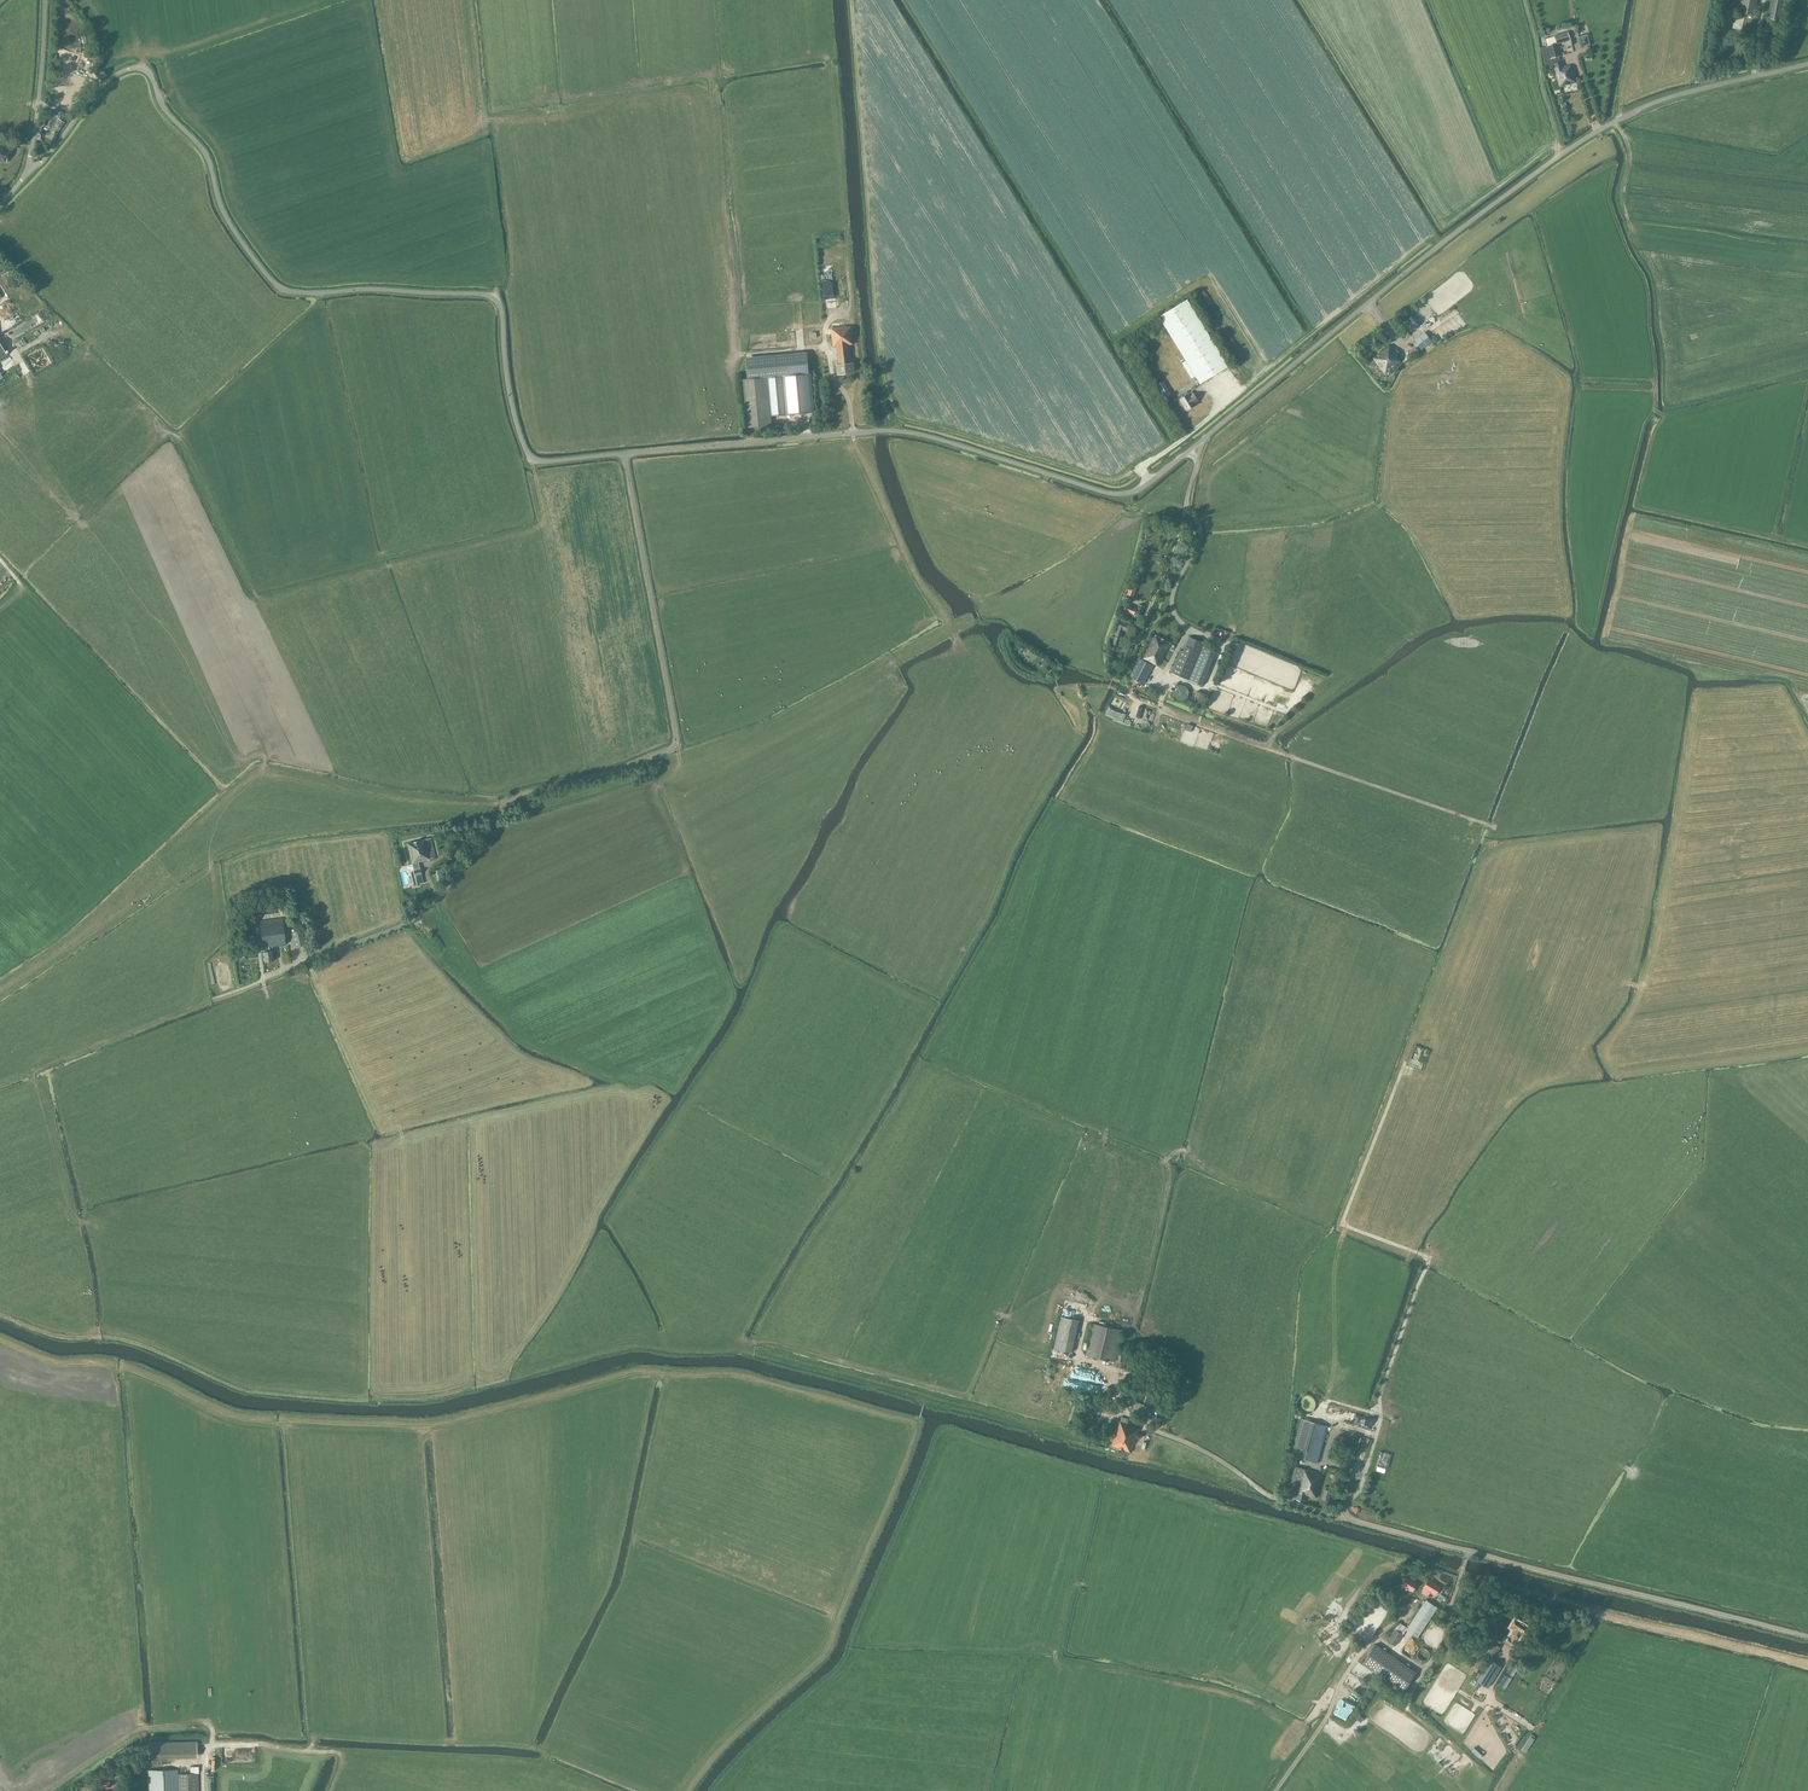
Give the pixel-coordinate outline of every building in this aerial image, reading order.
[(1754,16),(1757,0),(1744,0),(1741,13),(1754,16)] [(1782,21),(1786,0),(1772,0),(1768,18),(1782,21)] [(1741,33),(1744,19),(1730,16),(1730,29),(1741,33)] [(1552,64),(1553,64),(1559,88),(1576,83),(1572,70),(1571,70),(1570,66),(1563,67),(1561,62),(1560,63),(1558,57),(1560,57),(1557,44),(1570,41),(1568,32),(1553,35),(1554,37),(1546,39),(1548,46),(1541,47),(1545,67),(1552,65),(1552,64)] [(1577,37),(1580,47),(1590,45),(1587,34),(1577,37)] [(50,133),(44,134),(39,133),(38,141),(43,142),(44,139),(50,138),(55,140),(57,134),(61,129),(65,123),(60,120),(56,125),(50,133)] [(7,162),(9,150),(3,149),(4,148),(0,148),(0,161),(7,162)] [(1191,381),(1194,379),(1199,387),(1228,370),(1187,302),(1158,320),(1185,363),(1182,365),(1191,381)] [(838,360),(837,360),(837,364),(838,375),(854,373),(853,363),(852,363),(852,358),(850,358),(849,345),(853,344),(851,326),(831,328),(834,348),(837,348),(838,360)] [(1432,341),(1424,332),(1414,340),(1421,349),(1432,341)] [(1375,358),(1385,373),(1400,361),(1397,357),(1398,357),(1390,347),(1375,358)] [(807,352),(746,358),(748,379),(809,373),(807,352)] [(772,416),(799,414),(812,413),(809,374),(768,377),(772,416)] [(743,380),(747,428),(772,425),(767,377),(743,380)] [(1157,384),(1165,398),(1172,394),(1163,380),(1157,384)] [(1187,392),(1179,397),(1180,398),(1187,410),(1192,407),(1191,405),(1198,401),(1192,391),(1188,394),(1187,392)] [(1138,607),(1139,605),(1140,605),(1142,601),(1135,598),(1133,605),(1138,607)] [(1139,605),(1139,607),(1137,610),(1128,607),(1126,612),(1141,617),(1145,607),(1139,605)] [(1128,632),(1130,625),(1120,621),(1115,638),(1112,637),(1110,641),(1113,642),(1113,644),(1118,646),(1123,630),(1128,632)] [(1151,644),(1150,646),(1143,659),(1140,658),(1129,677),(1144,685),(1154,665),(1158,667),(1171,644),(1155,636),(1154,639),(1150,637),(1147,642),(1151,644)] [(1181,650),(1171,673),(1188,680),(1202,647),(1204,643),(1192,638),(1190,643),(1192,644),(1191,648),(1186,646),(1183,651),(1181,650)] [(1122,655),(1129,657),(1132,648),(1125,646),(1122,655)] [(1188,680),(1202,686),(1216,652),(1202,647),(1188,680)] [(1163,659),(1159,667),(1164,670),(1168,662),(1163,659)] [(1047,666),(1053,671),(1055,667),(1049,663),(1047,666)] [(1178,700),(1179,700),(1180,701),(1182,701),(1183,700),(1185,700),(1186,699),(1187,698),(1188,697),(1188,695),(1189,694),(1189,693),(1189,691),(1188,690),(1187,688),(1187,687),(1186,686),(1184,686),(1183,685),(1182,685),(1180,685),(1179,685),(1177,685),(1176,686),(1175,687),(1174,688),(1173,689),(1173,691),(1173,692),(1173,694),(1173,695),(1174,696),(1175,698),(1176,699),(1177,700),(1178,700)] [(1206,695),(1191,689),(1187,701),(1201,707),(1206,695)] [(408,844),(412,863),(412,864),(408,865),(407,868),(407,870),(409,871),(414,870),(417,883),(423,881),(420,869),(419,869),(417,863),(424,861),(424,860),(436,857),(431,838),(408,844)] [(263,947),(264,947),(264,950),(264,952),(265,962),(273,961),(272,951),(270,951),(269,946),(286,944),(283,918),(260,921),(263,947)] [(303,930),(292,933),(296,947),(306,945),(303,930)] [(1079,1321),(1062,1317),(1057,1340),(1055,1348),(1072,1352),(1074,1344),(1079,1321)] [(1116,1367),(1124,1369),(1128,1350),(1120,1349),(1119,1352),(1117,1351),(1122,1330),(1093,1324),(1086,1356),(1117,1363),(1116,1367)] [(1315,1406),(1316,1403),(1314,1399),(1311,1396),(1307,1395),(1304,1396),(1300,1397),(1298,1400),(1297,1403),(1297,1406),(1298,1409),(1300,1412),(1301,1413),(1302,1413),(1304,1414),(1308,1414),(1311,1413),(1314,1410),(1315,1406)] [(1144,1396),(1143,1401),(1149,1404),(1151,1398),(1144,1396)] [(1136,1402),(1132,1412),(1141,1415),(1145,1404),(1136,1402)] [(1122,1417),(1120,1422),(1112,1446),(1130,1453),(1139,1430),(1138,1429),(1134,1428),(1134,1427),(1128,1425),(1129,1420),(1122,1417)] [(1328,1426),(1302,1419),(1292,1455),(1317,1463),(1328,1426)] [(1380,1452),(1376,1466),(1387,1469),(1391,1455),(1380,1452)] [(1291,1484),(1287,1483),(1285,1489),(1298,1493),(1297,1500),(1304,1502),(1306,1495),(1317,1497),(1323,1475),(1318,1474),(1318,1473),(1296,1467),(1291,1484)] [(1325,1487),(1325,1489),(1323,1500),(1329,1501),(1331,1491),(1331,1490),(1329,1489),(1330,1488),(1325,1487)] [(1402,1585),(1413,1592),(1418,1584),(1406,1577),(1402,1585)] [(1424,1588),(1422,1591),(1428,1595),(1430,1592),(1436,1595),(1440,1587),(1428,1579),(1423,1587),(1424,1588)] [(1424,1604),(1407,1628),(1399,1623),(1395,1629),(1388,1640),(1396,1646),(1406,1630),(1418,1638),(1437,1607),(1426,1600),(1425,1601),(1423,1601),(1422,1603),(1424,1604)] [(1510,1627),(1515,1630),(1511,1637),(1509,1637),(1506,1642),(1515,1646),(1518,1641),(1517,1641),(1521,1633),(1523,1634),(1527,1626),(1515,1619),(1510,1627)] [(1403,1691),(1416,1672),(1376,1644),(1362,1663),(1403,1691)] [(1493,1661),(1501,1648),(1495,1645),(1486,1658),(1490,1660),(1477,1681),(1488,1688),(1501,1667),(1493,1661)] [(1429,1655),(1429,1653),(1428,1651),(1427,1649),(1425,1648),(1422,1647),(1420,1647),(1418,1648),(1417,1650),(1416,1651),(1415,1652),(1415,1655),(1416,1657),(1417,1658),(1418,1660),(1419,1660),(1422,1661),(1424,1660),(1426,1659),(1428,1657),(1429,1655)] [(149,1743),(149,1758),(197,1757),(197,1741),(149,1743)] [(198,1774),(178,1774),(178,1769),(148,1770),(148,1775),(148,1790),(199,1790),(198,1774)]
